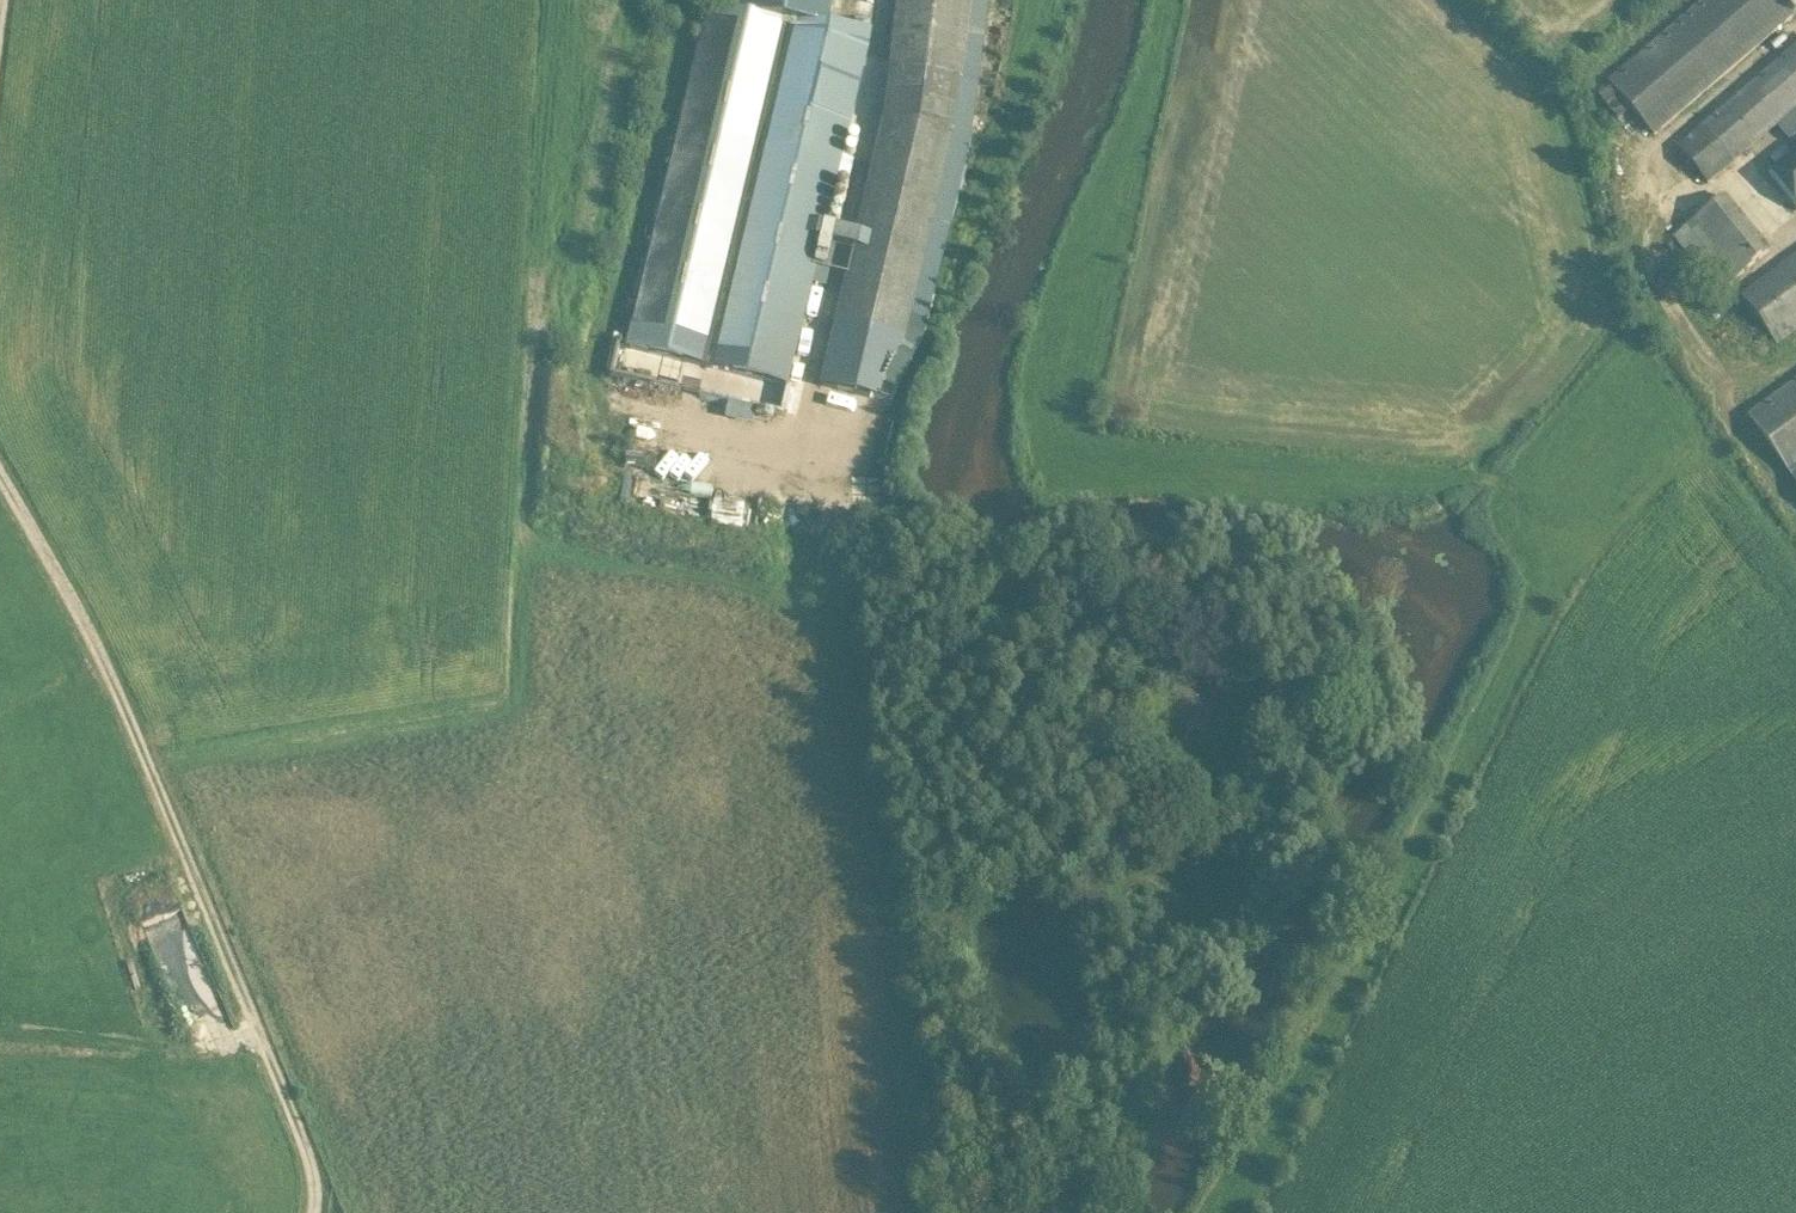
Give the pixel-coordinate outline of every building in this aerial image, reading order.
[(737,11),(817,22),(820,0),(739,0),(737,11)] [(973,0),(897,0),(887,74),(889,74),(962,84),(973,0)] [(1655,134),(1792,16),(1778,0),(1705,0),(1609,81),(1655,134)] [(631,330),(627,347),(788,386),(840,165),(861,82),(868,47),(869,46),(872,31),(830,25),(778,17),(709,8),(699,45),(680,126),(631,330)] [(1795,106),(1795,46),(1678,147),(1708,182),(1795,106)] [(883,120),(836,320),(905,337),(953,136),(954,135),(962,84),(889,74),(883,120)] [(1769,171),(1795,205),(1795,150),(1769,171)] [(1758,259),(1769,250),(1725,195),(1712,205),(1688,225),(1732,280),(1758,259)] [(1795,329),(1795,254),(1770,273),(1746,291),(1779,336),(1781,339),(1795,329)] [(1749,416),(1795,482),(1795,382),(1756,410),(1749,416)] [(1121,700),(1114,716),(1128,721),(1134,705),(1121,700)]
